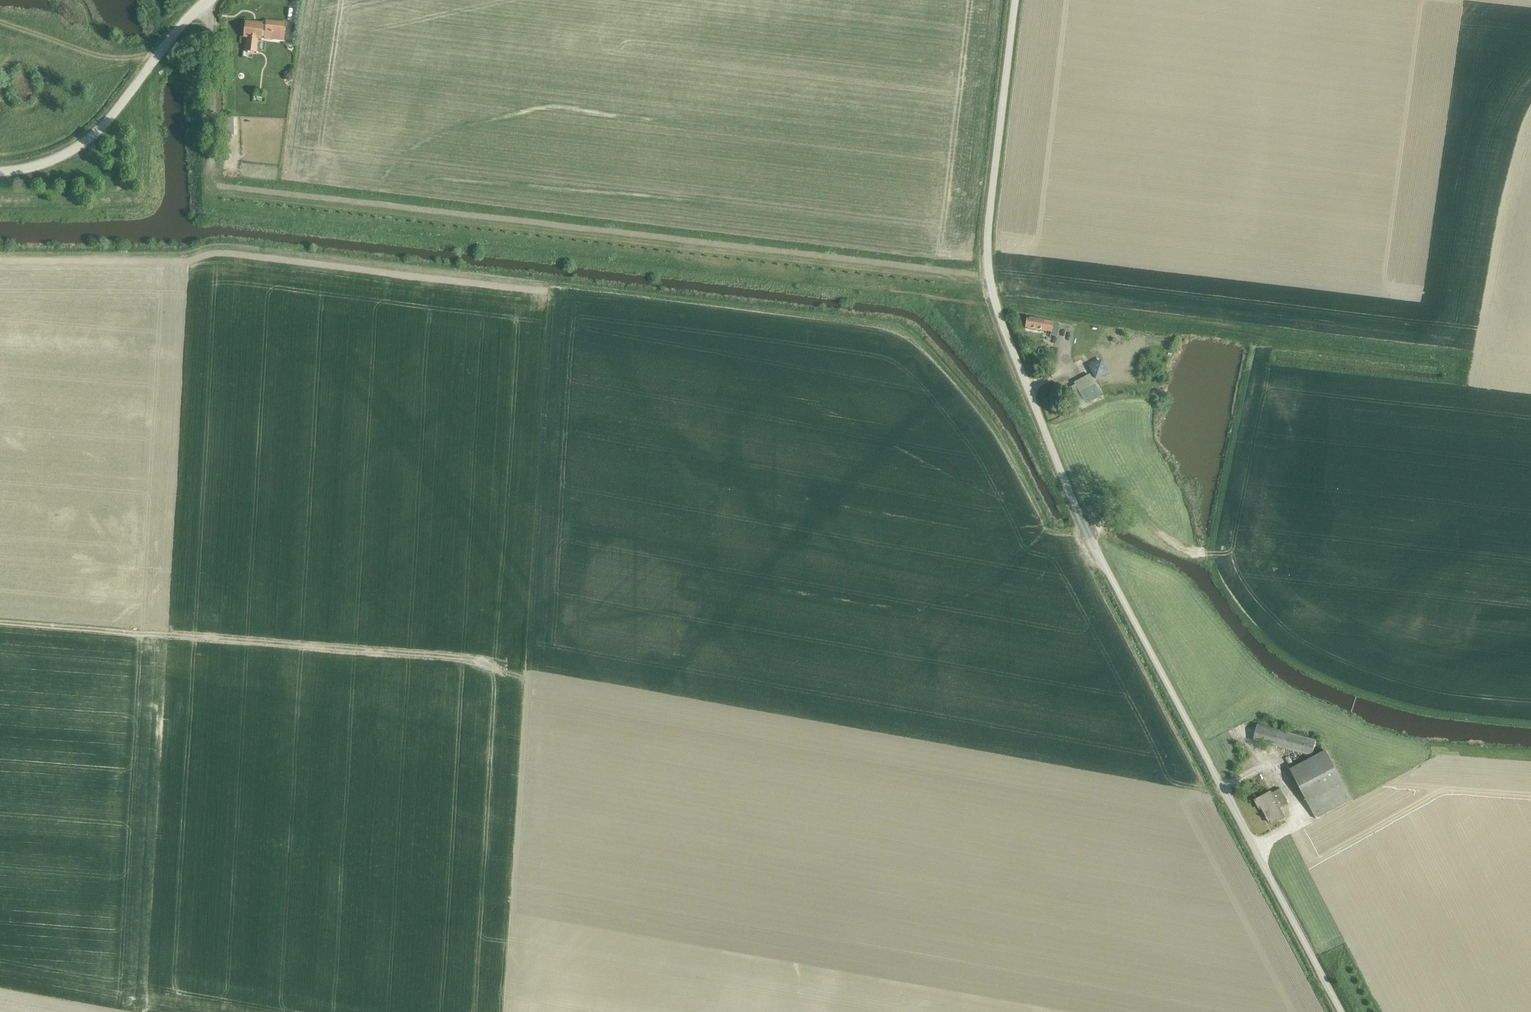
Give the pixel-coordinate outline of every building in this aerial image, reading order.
[(284,33),(286,23),(266,21),(265,25),(245,23),(244,37),(246,37),(244,51),(256,52),(258,38),(261,39),(262,31),(265,32),(264,36),(272,37),(273,32),(284,33)] [(152,77),(160,72),(158,67),(150,71),(152,77)] [(1059,323),(1026,318),(1024,328),(1051,332),(1050,336),(1056,337),(1059,323)] [(1101,396),(1089,374),(1073,383),(1074,385),(1068,388),(1078,408),(1101,396)] [(1312,756),(1316,740),(1257,725),(1253,740),(1312,756)] [(1316,819),(1352,800),(1326,751),(1290,770),(1290,772),(1291,771),(1316,819)] [(1279,808),(1288,804),(1280,789),(1271,793),(1271,792),(1254,800),(1258,808),(1261,807),(1269,823),(1276,819),(1278,821),(1284,818),(1279,808)]
